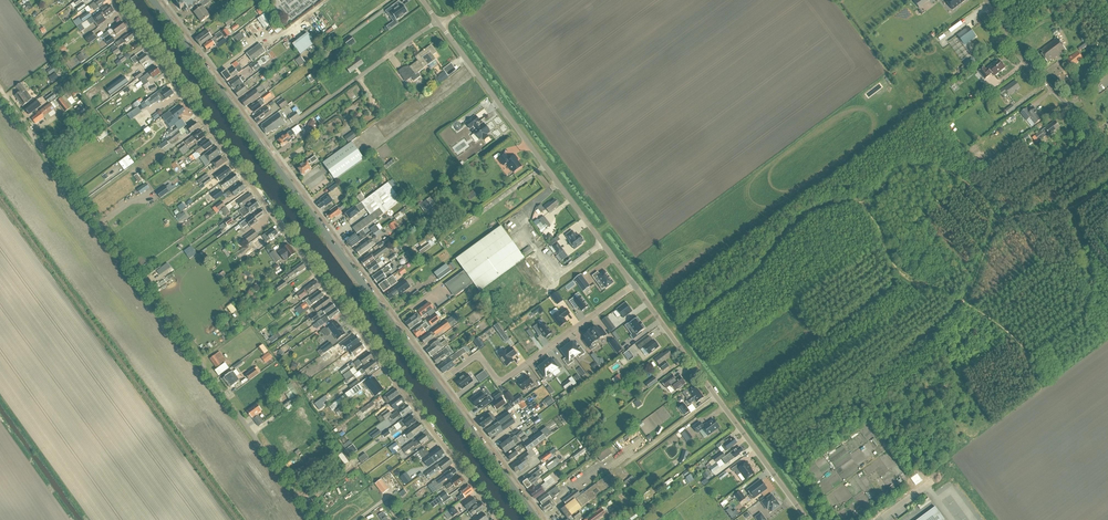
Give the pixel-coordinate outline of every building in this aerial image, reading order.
[(89,7),(91,10),(97,6),(99,8),(104,4),(103,3),(108,0),(98,0),(89,7)] [(194,12),(203,6),(204,7),(210,2),(210,1),(211,0),(177,0),(178,2),(177,3),(178,4),(176,5),(181,11),(183,9),(183,11),(184,13),(188,13),(190,12),(189,11),(192,9),(194,12)] [(919,8),(922,6),(918,0),(915,0),(914,1),(919,8)] [(966,0),(946,0),(947,1),(946,1),(953,10),(966,0)] [(78,12),(86,6),(84,3),(76,8),(78,12)] [(287,14),(296,18),(299,9),(295,8),(295,9),(290,7),(291,6),(288,5),(286,10),(283,9),(282,10),(287,12),(287,14)] [(408,12),(406,10),(407,9),(405,6),(404,7),(402,5),(396,9),(393,6),(385,11),(391,19),(394,17),(396,20),(400,18),(401,18),(403,16),(408,12)] [(94,18),(95,20),(96,21),(95,22),(98,28),(103,24),(102,24),(106,21),(104,19),(106,17),(114,12),(113,10),(114,10),(112,8),(112,9),(110,6),(102,11),(102,12),(100,13),(94,17),(94,18)] [(210,16),(204,7),(203,6),(194,12),(194,13),(201,23),(210,16)] [(83,23),(92,16),(89,12),(80,19),(83,23)] [(266,12),(257,19),(262,25),(265,29),(270,25),(272,23),(270,20),(271,19),(266,12)] [(232,23),(234,22),(230,18),(224,22),(227,27),(230,24),(232,23)] [(282,30),(275,21),(272,23),(270,25),(277,34),(282,30)] [(126,28),(122,22),(113,28),(108,32),(110,35),(114,31),(117,35),(126,28)] [(231,35),(226,29),(221,33),(225,39),(231,35)] [(976,37),(970,29),(967,32),(965,29),(958,35),(963,42),(967,39),(969,42),(976,37)] [(213,38),(207,30),(195,39),(201,46),(213,38)] [(135,37),(132,32),(132,33),(129,35),(128,34),(118,42),(115,44),(118,47),(120,46),(126,42),(127,43),(132,40),(131,39),(135,37)] [(93,33),(85,38),(89,44),(97,38),(93,33)] [(241,33),(232,39),(236,45),(245,38),(241,33)] [(309,34),(294,46),(300,55),(316,43),(309,34)] [(105,41),(109,46),(115,41),(112,36),(105,41)] [(212,48),(216,46),(216,45),(218,44),(216,41),(218,39),(216,36),(204,45),(206,48),(205,48),(207,51),(208,51),(212,48)] [(352,36),(344,40),(346,47),(355,43),(352,36)] [(1056,58),(1066,50),(1057,38),(1041,50),(1043,54),(1042,55),(1048,62),(1051,60),(1051,61),(1056,57),(1056,58)] [(247,54),(253,62),(266,52),(260,44),(247,54)] [(431,45),(419,54),(427,65),(427,66),(428,65),(431,68),(438,63),(435,60),(436,60),(433,55),(437,53),(431,45)] [(58,50),(61,54),(67,50),(64,46),(58,50)] [(114,55),(120,51),(117,47),(111,51),(114,55)] [(1083,59),(1078,52),(1066,60),(1069,64),(1072,68),(1083,59)] [(127,60),(131,57),(128,53),(124,56),(123,56),(122,54),(118,57),(119,59),(119,60),(115,62),(118,66),(122,64),(122,63),(126,60),(127,60)] [(77,57),(82,63),(86,60),(81,54),(77,57)] [(139,62),(142,66),(150,60),(145,54),(139,59),(136,55),(131,59),(135,65),(139,62)] [(421,77),(418,73),(424,69),(423,68),(427,65),(419,54),(415,57),(418,61),(410,67),(410,68),(406,70),(400,74),(406,82),(408,80),(408,79),(411,77),(414,81),(421,77)] [(295,61),(300,67),(305,63),(301,57),(295,61)] [(975,62),(973,59),(966,65),(968,67),(975,62)] [(1002,63),(1000,60),(996,64),(995,62),(988,68),(986,70),(984,67),(979,72),(985,79),(991,75),(990,75),(992,73),(995,76),(1006,67),(1005,67),(1005,65),(1004,64),(1002,63)] [(361,61),(348,71),(350,74),(364,64),(361,61)] [(257,62),(251,66),(254,71),(261,67),(260,66),(257,62)] [(451,63),(443,69),(446,74),(454,68),(451,63)] [(232,78),(243,70),(239,65),(229,73),(227,70),(221,74),(227,82),(232,78)] [(149,78),(152,77),(153,79),(161,73),(160,73),(161,72),(159,70),(158,70),(156,67),(146,75),(147,75),(140,80),(144,86),(149,83),(147,80),(149,78)] [(444,72),(439,77),(440,77),(437,79),(439,81),(440,83),(442,81),(443,81),(448,77),(444,72)] [(53,83),(60,78),(56,73),(49,78),(53,83)] [(311,83),(315,80),(311,74),(307,78),(311,83)] [(237,87),(237,88),(243,83),(238,77),(229,84),(233,90),(237,87)] [(250,84),(248,81),(234,91),(239,98),(248,92),(245,87),(246,86),(246,87),(250,84)] [(1017,90),(1020,88),(1015,81),(1004,89),(1004,88),(999,92),(1002,96),(1003,96),(1005,99),(1009,96),(1010,96),(1018,90),(1017,90)] [(21,83),(16,87),(20,92),(15,96),(23,107),(29,102),(33,99),(21,83)] [(251,103),(252,104),(261,97),(267,92),(265,89),(262,91),(259,87),(246,97),(247,97),(241,102),(246,107),(251,103)] [(165,97),(166,99),(174,94),(170,88),(163,93),(162,91),(145,103),(149,108),(160,99),(161,100),(165,97)] [(262,98),(250,107),(254,113),(265,104),(263,102),(265,101),(272,96),(269,92),(262,98)] [(50,103),(55,109),(59,105),(65,113),(73,107),(65,96),(62,98),(60,96),(50,103)] [(140,104),(139,102),(144,100),(142,97),(131,104),(134,108),(140,104)] [(277,103),(282,110),(288,105),(283,99),(277,103)] [(37,101),(25,110),(29,115),(41,106),(37,101)] [(36,124),(45,118),(47,121),(47,120),(51,117),(48,114),(55,109),(50,103),(36,114),(37,115),(32,119),(36,124)] [(1012,105),(1006,109),(1009,113),(1016,109),(1012,105)] [(182,106),(181,108),(180,107),(170,114),(169,112),(163,117),(171,128),(179,121),(177,118),(184,113),(183,113),(186,111),(182,106)] [(258,124),(272,114),(266,106),(252,117),(258,124)] [(1027,108),(1021,113),(1027,121),(1032,127),(1036,125),(1043,119),(1038,113),(1039,113),(1036,109),(1031,113),(1027,108)] [(300,117),(296,111),(288,117),(292,123),(300,117)] [(262,125),(262,126),(261,127),(267,135),(272,132),(275,130),(276,131),(286,123),(278,113),(262,125)] [(487,135),(490,132),(483,123),(480,126),(478,123),(480,122),(475,116),(465,123),(467,125),(470,129),(471,128),(472,127),(474,130),(473,131),(479,140),(482,138),(484,141),(489,137),(487,135)] [(311,129),(315,122),(311,120),(307,126),(311,129)] [(1039,142),(1047,136),(1048,137),(1055,132),(1054,131),(1060,127),(1055,121),(1042,131),(1042,132),(1035,137),(1039,142)] [(185,130),(189,135),(199,128),(195,122),(187,128),(185,130)] [(290,138),(295,134),(296,135),(302,130),(298,125),(292,130),(278,140),(283,147),(288,143),(289,143),(292,141),(290,138)] [(174,134),(179,131),(176,128),(172,131),(171,129),(168,131),(171,137),(174,134)] [(198,142),(205,136),(205,135),(204,133),(203,133),(201,130),(185,142),(188,146),(190,144),(196,140),(198,142)] [(161,150),(182,135),(179,131),(166,141),(158,146),(161,150)] [(353,131),(345,137),(348,143),(357,136),(353,131)] [(107,136),(104,132),(98,137),(100,141),(107,136)] [(198,153),(204,149),(205,150),(212,145),(209,140),(195,150),(196,152),(197,154),(198,153)] [(352,142),(323,163),(335,180),(364,159),(352,142)] [(186,145),(179,150),(183,155),(189,151),(186,145)] [(208,163),(208,164),(222,154),(216,147),(204,155),(209,162),(208,163)] [(197,154),(196,152),(188,158),(185,160),(189,165),(201,156),(198,153),(197,154)] [(505,154),(498,159),(503,166),(507,163),(514,173),(522,167),(517,160),(518,159),(514,155),(509,159),(505,154)] [(302,175),(303,176),(312,169),(309,165),(312,163),(312,164),(317,160),(315,156),(307,162),(307,161),(304,164),(303,163),(300,166),(301,166),(297,169),(300,172),(299,173),(301,176),(302,175)] [(127,157),(119,163),(125,170),(132,165),(127,157)] [(214,170),(225,163),(221,157),(213,163),(215,166),(213,168),(214,170)] [(227,175),(230,173),(232,172),(229,167),(225,170),(225,169),(215,176),(219,182),(227,176),(227,175)] [(142,181),(137,174),(134,177),(139,183),(142,181)] [(207,174),(197,181),(199,184),(209,177),(207,174)] [(232,177),(231,177),(221,185),(223,188),(229,184),(230,186),(237,181),(236,181),(239,179),(238,178),(238,177),(237,176),(236,176),(235,175),(232,177)] [(205,186),(212,181),(210,178),(203,183),(205,186)] [(242,183),(231,191),(231,190),(226,193),(229,197),(233,194),(235,197),(246,189),(242,183)] [(330,193),(337,187),(334,183),(327,188),(330,193)] [(352,228),(357,234),(362,230),(401,201),(388,183),(384,186),(346,214),(350,220),(366,208),(365,208),(374,201),(379,208),(352,228)] [(166,186),(156,193),(161,199),(170,192),(166,186)] [(223,194),(220,189),(212,195),(215,200),(223,194)] [(470,201),(477,196),(473,191),(466,196),(470,201)] [(251,194),(248,196),(247,195),(237,202),(241,208),(249,202),(249,201),(254,198),(251,194)] [(325,206),(325,207),(333,201),(328,194),(320,199),(321,200),(316,204),(321,209),(325,206)] [(365,199),(361,194),(356,197),(360,202),(365,199)] [(555,199),(550,203),(550,202),(544,207),(543,208),(541,205),(537,208),(541,213),(545,211),(546,210),(549,213),(558,206),(557,205),(559,204),(555,199)] [(242,215),(257,203),(255,200),(239,211),(242,215)] [(424,213),(432,207),(427,200),(419,206),(424,213)] [(222,201),(215,206),(219,211),(225,206),(222,201)] [(183,203),(177,206),(181,211),(186,207),(183,203)] [(260,207),(257,203),(242,215),(244,218),(250,213),(250,214),(260,207)] [(341,211),(347,207),(344,203),(331,212),(332,213),(328,215),(329,216),(328,216),(330,219),(331,219),(332,220),(335,217),(336,218),(342,213),(341,211)] [(221,211),(225,217),(230,213),(226,207),(221,211)] [(403,214),(408,210),(406,207),(394,216),(397,220),(404,215),(403,214)] [(260,219),(265,215),(264,213),(263,211),(262,211),(261,210),(256,213),(252,215),(253,216),(246,221),(252,228),(258,223),(257,222),(261,219),(260,219)] [(551,225),(544,216),(539,220),(546,229),(551,225)] [(243,229),(249,224),(246,220),(240,224),(243,229)] [(370,229),(374,235),(380,230),(376,225),(370,229)] [(529,246),(521,253),(501,226),(456,259),(464,271),(445,285),(454,297),(473,283),(479,291),(533,252),(529,246)] [(278,234),(274,229),(267,234),(266,234),(262,237),(267,242),(270,240),(278,234)] [(367,237),(362,230),(357,234),(347,241),(347,242),(347,243),(348,244),(349,245),(352,248),(367,237)] [(252,241),(258,236),(255,231),(248,236),(252,241)] [(582,237),(580,237),(579,235),(577,237),(572,231),(565,236),(570,242),(569,242),(574,250),(581,244),(584,241),(582,239),(583,238),(582,237)] [(430,241),(418,249),(421,254),(435,244),(434,243),(438,240),(432,233),(427,237),(430,241)] [(360,256),(375,245),(371,240),(356,251),(360,256)] [(555,240),(550,244),(557,253),(562,249),(555,240)] [(285,261),(288,259),(295,253),(289,245),(279,252),(285,261)] [(365,268),(375,261),(375,260),(376,259),(376,260),(389,250),(386,246),(373,256),(373,255),(372,256),(370,254),(365,258),(364,259),(361,262),(365,268)] [(269,255),(276,264),(281,260),(275,251),(269,255)] [(411,262),(414,259),(408,251),(405,253),(407,256),(411,262)] [(374,272),(380,268),(378,265),(382,261),(380,258),(370,266),(366,269),(370,274),(374,272)] [(167,263),(157,271),(160,275),(170,267),(167,263)] [(302,263),(283,277),(284,280),(288,277),(289,278),(295,274),(296,275),(306,268),(302,263)] [(434,273),(440,281),(452,272),(446,264),(434,273)] [(377,284),(386,278),(385,275),(392,270),(389,265),(384,268),(385,269),(383,270),(372,277),(377,284)] [(225,274),(223,271),(218,275),(218,274),(216,275),(219,280),(221,279),(220,277),(225,274)] [(614,283),(605,271),(600,275),(598,272),(592,276),(595,280),(598,278),(606,289),(614,283)] [(172,274),(153,285),(155,288),(174,277),(172,274)] [(384,293),(398,282),(396,280),(397,280),(395,277),(395,278),(393,275),(378,286),(384,293)] [(581,275),(574,280),(583,291),(590,287),(581,275)] [(390,292),(386,295),(390,300),(399,293),(401,295),(410,288),(405,280),(389,291),(390,292)] [(279,291),(287,285),(285,281),(276,287),(279,291)] [(304,289),(297,295),(298,297),(300,299),(307,294),(308,296),(317,290),(317,289),(320,287),(316,281),(304,289)] [(309,299),(309,298),(305,301),(309,306),(311,306),(324,296),(320,291),(313,296),(313,297),(309,299)] [(411,296),(414,300),(421,294),(418,291),(411,296)] [(323,307),(324,308),(327,305),(326,305),(331,301),(328,297),(314,308),(317,312),(323,307)] [(581,312),(588,307),(581,297),(576,300),(574,297),(569,301),(574,308),(577,305),(581,312)] [(310,309),(305,302),(300,306),(301,306),(295,310),(300,316),(305,312),(310,309)] [(227,307),(232,314),(237,311),(231,303),(227,307)] [(335,307),(332,303),(322,310),(311,318),(314,322),(325,314),(326,315),(335,307)] [(410,330),(422,321),(420,318),(422,317),(434,308),(430,303),(418,312),(409,319),(410,320),(405,323),(410,330)] [(630,310),(629,307),(626,303),(625,303),(617,309),(623,318),(632,312),(630,310)] [(539,306),(532,311),(534,315),(539,312),(540,314),(543,312),(539,306)] [(552,316),(560,327),(567,322),(564,318),(569,314),(566,308),(560,313),(559,311),(552,316)] [(336,309),(321,320),(321,319),(317,322),(320,327),(325,324),(333,318),(339,313),(336,309)] [(440,319),(438,317),(439,316),(436,312),(426,320),(431,326),(440,319)] [(435,335),(436,336),(438,334),(439,336),(460,321),(455,315),(432,332),(430,334),(430,333),(421,340),(425,345),(434,338),(433,337),(435,335)] [(611,324),(606,317),(602,320),(607,327),(611,324)] [(631,322),(628,324),(635,333),(630,336),(633,340),(639,335),(638,334),(641,332),(645,329),(637,318),(631,322)] [(337,340),(345,334),(336,322),(327,329),(330,334),(332,332),(337,340)] [(426,322),(421,326),(413,332),(417,338),(422,334),(423,335),(426,332),(424,330),(429,327),(426,322)] [(504,342),(508,339),(498,323),(494,326),(504,342)] [(538,324),(533,328),(538,334),(541,332),(545,338),(552,333),(545,323),(540,327),(538,324)] [(486,339),(495,332),(492,327),(483,335),(486,339)] [(592,328),(589,330),(599,343),(601,341),(599,339),(603,336),(603,337),(607,335),(601,327),(598,330),(596,327),(593,329),(592,328)] [(599,343),(589,330),(586,332),(587,334),(584,336),(586,339),(583,341),(588,348),(592,346),(591,345),(594,343),(596,345),(599,343)] [(356,336),(351,340),(350,339),(342,345),(347,352),(360,342),(356,336)] [(480,348),(484,346),(478,338),(475,340),(480,348)] [(609,343),(617,354),(622,350),(614,339),(609,343)] [(432,357),(436,353),(449,344),(446,340),(441,344),(438,340),(431,346),(432,347),(426,351),(431,357),(432,357)] [(657,345),(658,344),(656,341),(655,342),(654,340),(647,345),(644,341),(637,346),(641,350),(644,347),(649,354),(659,347),(657,345)] [(324,353),(324,354),(333,347),(330,342),(321,349),(317,352),(320,356),(324,353)] [(344,355),(347,359),(352,355),(354,357),(361,352),(365,349),(361,343),(344,355)] [(572,343),(567,347),(574,357),(577,355),(579,358),(585,353),(581,347),(577,350),(572,343)] [(263,344),(258,347),(263,355),(268,351),(263,344)] [(442,360),(443,361),(454,353),(448,346),(446,348),(437,354),(436,353),(432,357),(434,359),(433,359),(436,363),(437,362),(438,363),(442,360)] [(512,358),(517,354),(512,347),(507,351),(506,350),(498,356),(506,367),(514,361),(512,358)] [(572,359),(574,357),(567,347),(562,351),(567,357),(563,360),(568,366),(574,362),(572,359)] [(442,364),(439,367),(443,374),(448,370),(448,371),(455,366),(453,363),(466,352),(463,348),(442,364)] [(629,350),(623,354),(627,359),(632,355),(629,350)] [(669,366),(665,361),(672,356),(668,350),(663,354),(663,353),(654,359),(663,371),(669,366)] [(227,361),(220,352),(210,359),(217,368),(227,361)] [(369,362),(368,361),(373,358),(369,352),(365,356),(364,355),(359,359),(354,363),(358,367),(363,364),(364,365),(369,362)] [(263,357),(267,362),(273,358),(269,353),(263,357)] [(594,353),(591,355),(598,366),(604,363),(600,357),(598,359),(594,353)] [(339,359),(333,363),(336,368),(338,371),(344,367),(339,359)] [(551,359),(545,363),(552,373),(558,368),(559,370),(562,368),(558,361),(555,363),(551,359)] [(236,369),(243,364),(241,361),(234,366),(236,369)] [(294,361),(290,368),(295,371),(299,363),(294,361)] [(362,375),(366,372),(367,374),(374,370),(373,369),(378,365),(375,361),(370,365),(369,364),(359,371),(362,375)] [(552,373),(545,363),(539,368),(542,373),(539,375),(544,381),(547,379),(546,377),(552,373)] [(226,370),(223,365),(215,371),(219,376),(226,370)] [(347,365),(340,371),(342,374),(350,369),(347,365)] [(255,369),(246,375),(250,381),(259,374),(255,369)] [(223,378),(227,383),(236,376),(233,371),(223,378)] [(480,383),(488,377),(484,371),(476,377),(480,383)] [(615,383),(622,378),(619,373),(612,379),(615,383)] [(473,381),(467,374),(464,377),(463,377),(460,379),(457,382),(459,385),(458,386),(461,389),(462,389),(473,381)] [(679,389),(683,386),(682,385),(685,383),(680,376),(675,379),(672,374),(662,382),(666,388),(670,386),(671,388),(672,387),(675,391),(678,388),(679,389)] [(354,375),(345,381),(347,384),(349,383),(348,381),(355,376),(354,375)] [(230,388),(240,381),(236,376),(227,383),(224,386),(227,390),(230,388)] [(528,376),(518,383),(523,391),(531,385),(533,388),(536,386),(534,383),(533,383),(528,376)] [(365,384),(375,397),(384,390),(374,377),(365,384)] [(649,388),(658,382),(654,377),(645,384),(649,388)] [(343,391),(346,394),(359,384),(360,383),(358,380),(343,391)] [(562,385),(565,390),(572,385),(569,380),(562,385)] [(285,394),(290,401),(299,394),(291,383),(277,393),(280,397),(285,394)] [(359,384),(346,394),(345,394),(349,399),(362,389),(359,384)] [(696,387),(689,392),(687,389),(684,392),(689,398),(687,400),(687,401),(686,402),(688,405),(690,404),(695,400),(696,403),(704,397),(696,387)] [(383,398),(388,403),(400,394),(395,389),(386,395),(386,396),(383,398)] [(471,400),(476,407),(482,403),(485,406),(492,401),(489,397),(487,399),(481,392),(471,400)] [(400,395),(390,403),(395,410),(405,402),(400,395)] [(549,405),(554,402),(550,396),(545,400),(549,405)] [(284,407),(288,412),(301,402),(298,397),(284,407)] [(499,409),(506,403),(502,397),(494,402),(499,409)] [(642,404),(638,399),(633,403),(637,408),(642,404)] [(496,436),(504,431),(516,422),(509,414),(514,410),(515,411),(520,407),(521,410),(527,406),(523,401),(512,408),(513,408),(496,420),(498,422),(486,431),(491,438),(496,435),(496,436)] [(363,414),(375,405),(372,402),(361,410),(363,414)] [(252,418),(262,411),(257,404),(247,411),(244,414),(247,418),(250,415),(252,418)] [(685,404),(679,408),(684,416),(690,411),(685,404)] [(411,410),(407,405),(399,411),(391,417),(393,420),(401,415),(402,416),(411,410)] [(377,417),(387,410),(385,406),(374,413),(377,417)] [(335,411),(339,416),(343,412),(340,407),(335,411)] [(388,410),(381,415),(385,420),(392,415),(388,410)] [(483,417),(478,421),(479,422),(478,422),(480,425),(481,424),(481,425),(481,426),(483,428),(484,428),(493,421),(492,420),(494,419),(492,417),(493,416),(492,414),(491,412),(486,416),(485,415),(484,416),(483,417)] [(570,421),(564,413),(560,416),(563,421),(562,422),(564,425),(570,421)] [(263,421),(259,415),(253,419),(259,427),(264,423),(263,421)] [(406,426),(408,428),(416,422),(412,416),(405,421),(403,419),(398,422),(403,428),(406,426)] [(705,424),(702,426),(700,422),(693,427),(697,433),(703,429),(708,436),(719,427),(713,419),(706,425),(705,424)] [(388,430),(393,425),(391,421),(385,426),(388,430)] [(413,436),(419,432),(418,431),(423,427),(420,423),(416,427),(415,426),(405,434),(409,440),(414,436),(413,436)] [(546,439),(552,434),(546,427),(541,431),(540,431),(523,445),(528,452),(535,447),(546,439)] [(388,430),(381,435),(384,438),(391,433),(388,430)] [(681,434),(687,442),(692,438),(686,430),(681,434)] [(502,450),(519,438),(520,437),(521,437),(525,434),(522,431),(518,434),(516,436),(515,436),(511,439),(510,439),(500,446),(501,447),(500,447),(502,450)] [(413,441),(402,449),(405,453),(412,448),(414,446),(415,447),(417,446),(417,447),(421,444),(422,445),(429,440),(425,434),(414,442),(413,441)] [(732,437),(721,446),(725,452),(737,443),(732,437)] [(521,440),(519,438),(502,450),(504,453),(505,452),(505,453),(515,446),(515,445),(519,441),(521,440)] [(887,450),(883,442),(879,445),(875,438),(869,441),(876,455),(887,450)] [(397,442),(389,448),(393,454),(401,449),(397,442)] [(519,446),(519,447),(515,450),(515,449),(507,455),(511,461),(519,454),(518,453),(524,448),(521,444),(519,446)] [(584,448),(573,456),(575,459),(585,450),(589,455),(592,453),(587,446),(584,448)] [(843,446),(828,455),(833,464),(837,461),(838,461),(843,458),(842,456),(848,453),(843,446)] [(440,457),(444,453),(440,447),(429,454),(425,448),(419,452),(424,458),(423,459),(428,467),(441,458),(440,457)] [(539,453),(535,447),(528,452),(519,459),(520,460),(511,466),(515,473),(519,470),(520,471),(529,465),(526,462),(531,458),(539,453)] [(736,456),(743,451),(740,447),(736,450),(736,449),(727,456),(722,459),(726,464),(735,458),(736,457),(736,456)] [(557,452),(555,448),(549,452),(540,459),(543,463),(552,456),(557,452)] [(612,454),(608,448),(597,456),(601,462),(612,454)] [(716,463),(725,456),(722,452),(713,459),(716,463)] [(344,464),(348,461),(342,453),(338,455),(344,464)] [(358,459),(361,463),(369,458),(365,454),(358,459)] [(556,456),(553,457),(555,460),(546,466),(549,471),(561,463),(557,458),(556,456)] [(439,464),(444,470),(453,463),(448,458),(439,464)] [(731,469),(733,472),(738,469),(746,479),(754,473),(749,467),(750,466),(747,462),(740,467),(738,464),(731,469)] [(709,469),(713,473),(720,468),(716,463),(709,469)] [(428,479),(438,471),(434,466),(424,474),(428,479)] [(419,477),(425,473),(422,468),(415,473),(419,477)] [(448,471),(436,480),(436,479),(432,482),(438,491),(444,487),(441,483),(447,478),(448,480),(454,476),(453,475),(457,472),(456,472),(457,471),(454,468),(454,469),(454,468),(449,472),(448,471)] [(527,489),(539,480),(537,478),(543,473),(541,470),(523,483),(523,484),(527,489)] [(399,477),(406,485),(412,480),(406,472),(399,477)] [(725,472),(718,477),(721,480),(728,475),(725,472)] [(567,518),(580,508),(607,488),(616,481),(610,473),(561,510),(567,518)] [(689,483),(694,479),(691,474),(686,478),(686,479),(689,483)] [(459,476),(446,486),(448,489),(454,485),(455,487),(456,487),(457,487),(459,486),(459,485),(463,481),(462,480),(462,478),(461,477),(459,476)] [(636,481),(632,476),(624,482),(625,482),(620,486),(623,491),(636,481)] [(545,491),(544,490),(555,482),(552,478),(540,487),(537,482),(527,489),(534,498),(537,496),(538,497),(545,491)] [(389,489),(381,479),(375,484),(382,494),(389,489)] [(665,488),(673,481),(671,479),(663,485),(665,488)] [(754,499),(767,489),(760,480),(747,490),(754,499)] [(461,501),(474,491),(469,485),(461,492),(462,494),(458,497),(461,501)] [(553,510),(553,509),(553,508),(556,506),(551,499),(561,492),(557,487),(548,493),(548,494),(539,500),(542,505),(541,506),(545,512),(549,510),(550,511),(550,510),(551,511),(553,510)] [(577,490),(563,500),(566,505),(580,495),(577,490)] [(445,491),(435,499),(439,504),(449,496),(445,491)] [(746,499),(740,491),(734,495),(739,503),(746,499)] [(772,512),(780,506),(772,495),(761,502),(767,510),(769,508),(772,512)] [(450,496),(439,504),(441,507),(452,499),(450,496)] [(467,510),(477,503),(472,497),(463,503),(467,510)] [(471,517),(476,513),(477,515),(486,508),(481,502),(473,508),(473,509),(468,513),(471,517)] [(944,519),(935,506),(916,519),(944,519)] [(459,513),(454,507),(448,512),(452,518),(459,513)] [(588,519),(589,519),(597,519),(606,514),(602,509),(602,508),(597,512),(588,519)] [(582,515),(578,511),(572,516),(575,519),(576,519),(582,515)] [(383,512),(378,515),(381,519),(388,519),(383,512)]
